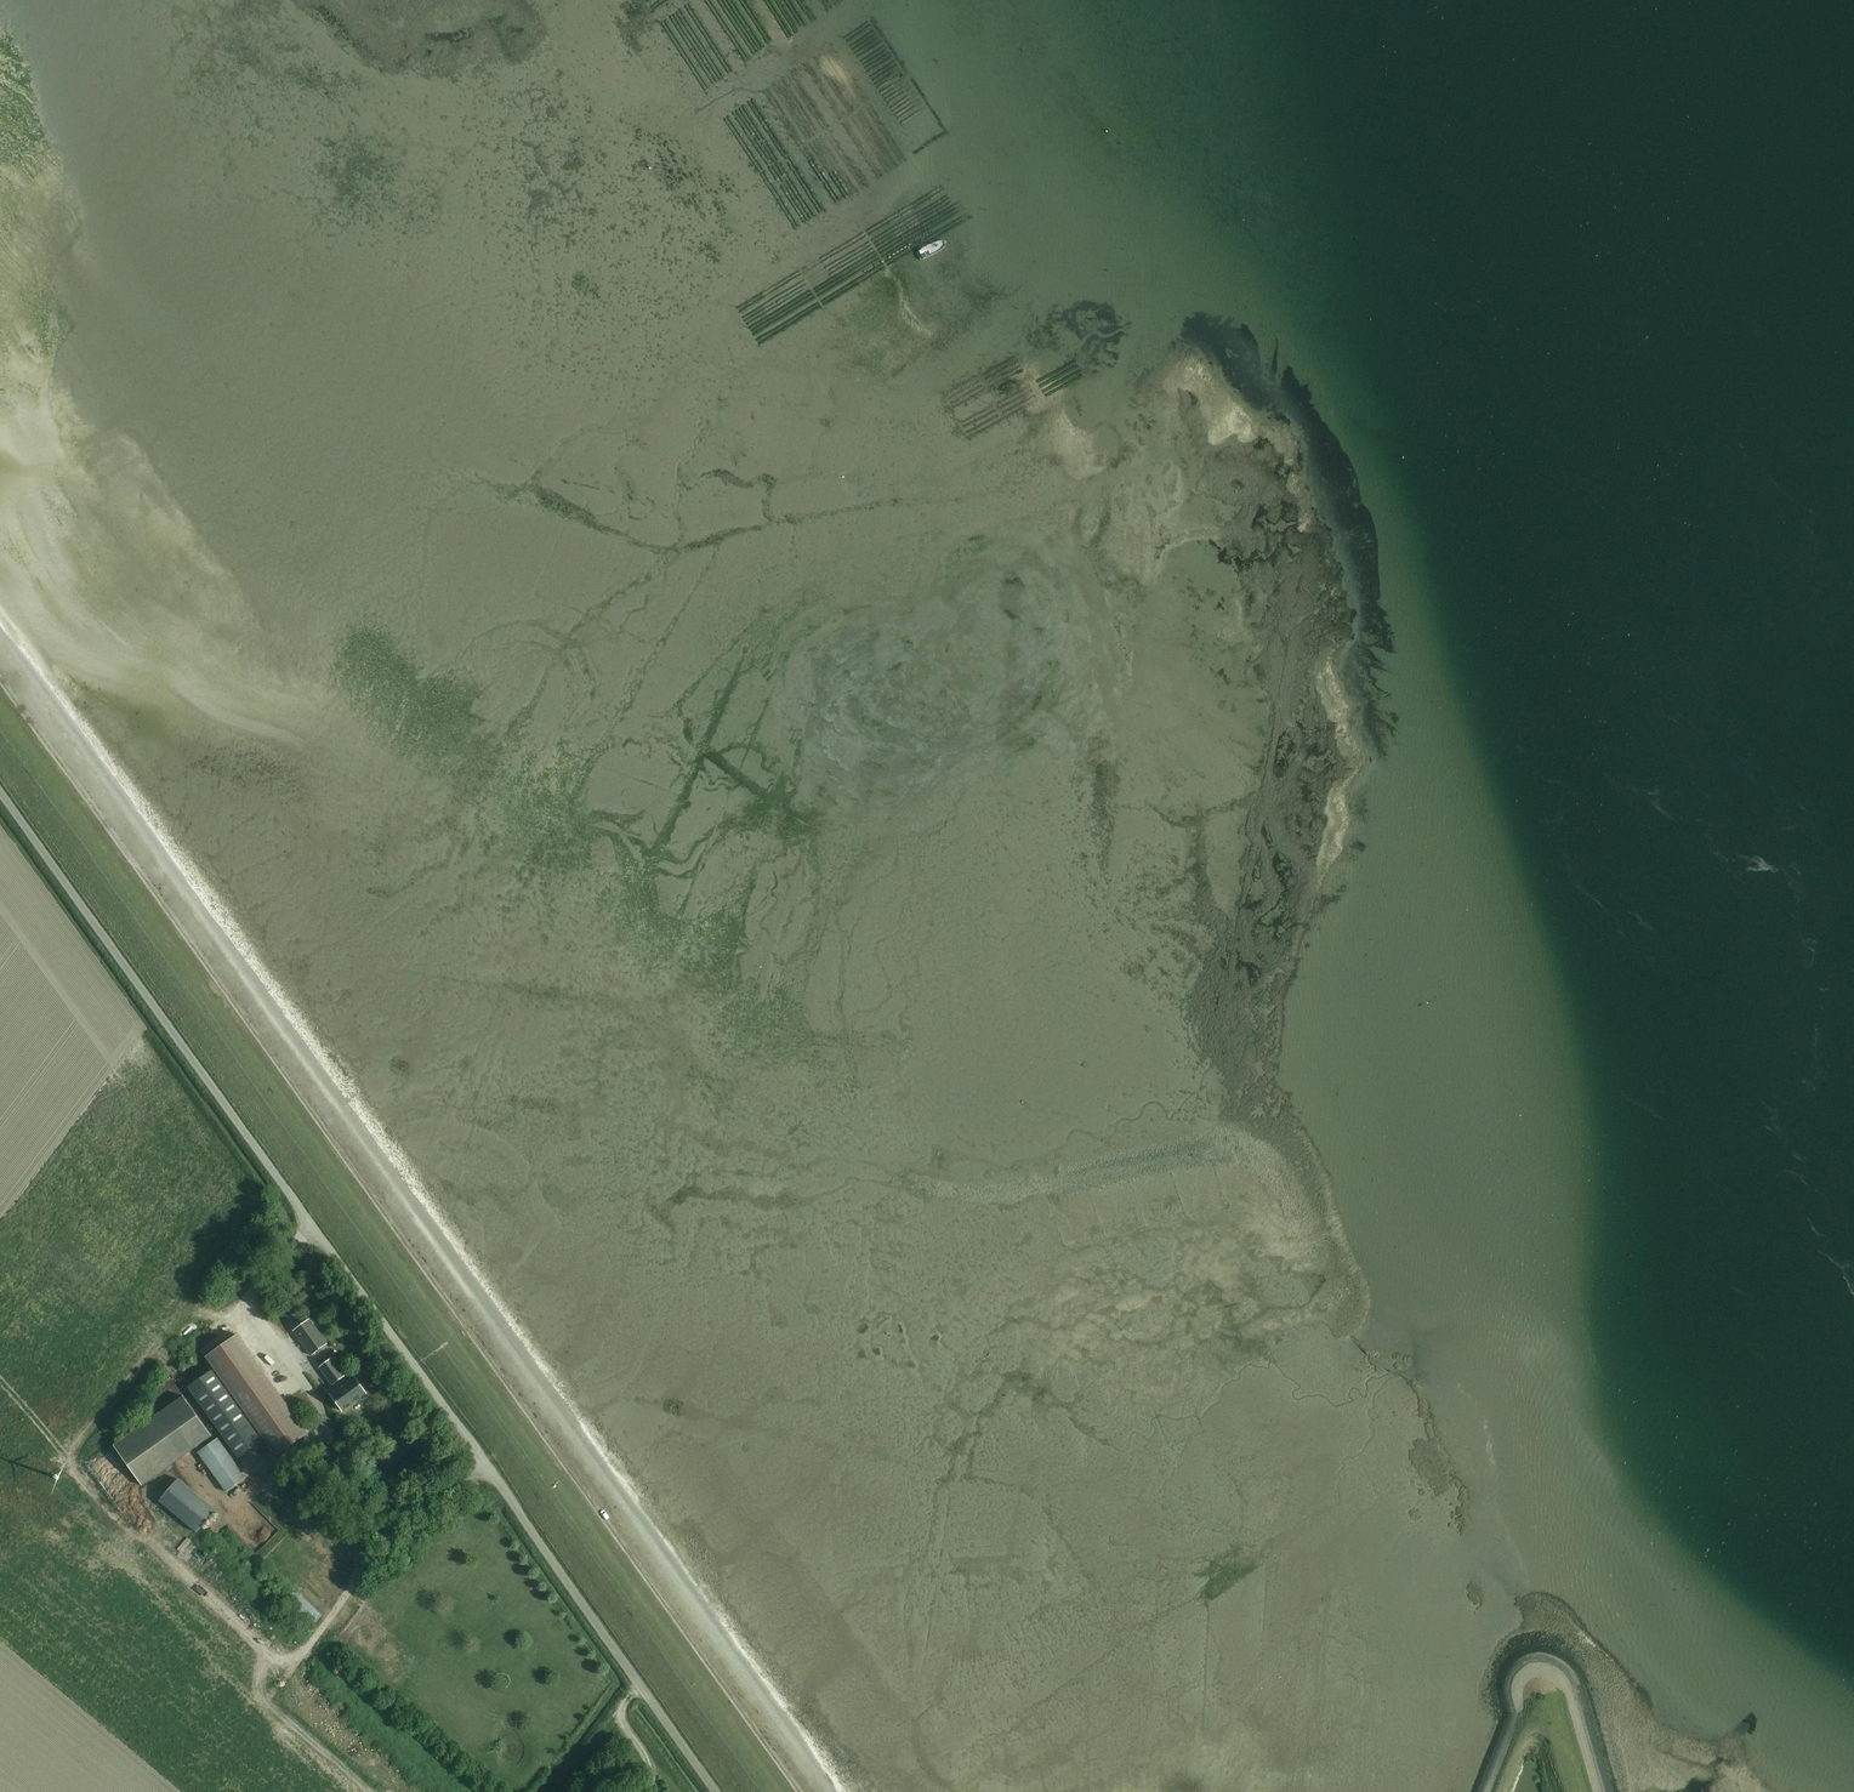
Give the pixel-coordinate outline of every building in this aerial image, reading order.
[(221,1335),(226,1325),(217,1319),(211,1329),(221,1335)] [(311,1356),(327,1344),(309,1320),(293,1331),(311,1356)] [(237,1335),(205,1357),(276,1456),(307,1434),(237,1335)] [(331,1359),(320,1368),(332,1385),(333,1384),(337,1389),(330,1394),(343,1411),(366,1394),(353,1377),(347,1382),(343,1377),(344,1376),(331,1359)] [(263,1442),(212,1370),(187,1388),(238,1459),(263,1442)] [(142,1486),(212,1436),(183,1396),(113,1446),(142,1486)] [(246,1479),(218,1439),(197,1453),(226,1493),(246,1479)] [(273,1487),(291,1481),(287,1470),(269,1476),(273,1487)] [(215,1510),(178,1479),(159,1502),(196,1533),(215,1510)] [(293,1591),(284,1600),(312,1626),(320,1617),(293,1591)]
